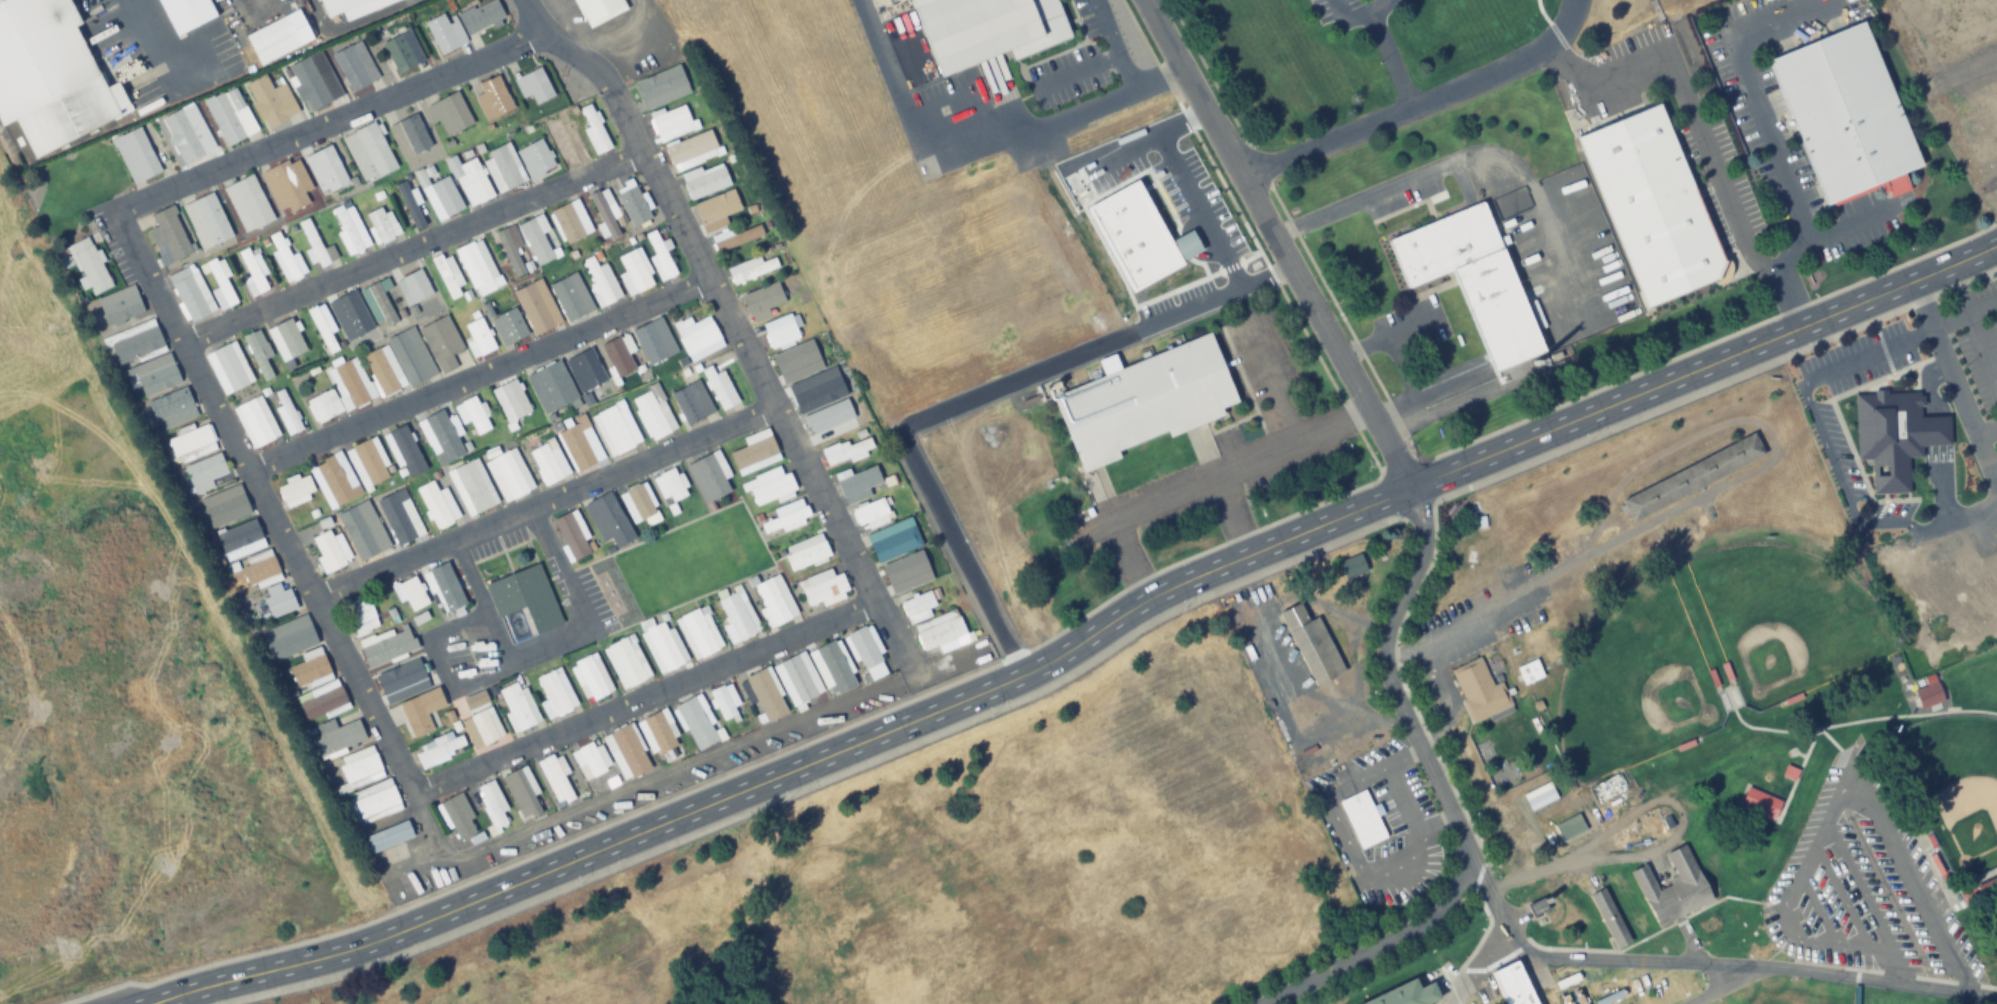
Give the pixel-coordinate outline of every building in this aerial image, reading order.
[(1,125),(14,118),(35,159),(133,109),(118,81),(106,88),(74,24),(81,21),(70,0),(0,0),(0,123),(1,125)] [(327,16),(366,0),(321,0),(327,16)] [(497,0),(488,0),(458,14),(468,36),(505,18),(497,0)] [(588,29),(627,9),(623,0),(573,0),(588,29)] [(941,75),(1006,47),(1010,57),(1068,33),(1054,0),(909,0),(941,75)] [(244,36),(260,66),(313,39),(298,8),(244,36)] [(466,44),(456,19),(448,22),(445,14),(425,21),(438,54),(466,44)] [(1827,204),(1766,59),(1863,21),(1922,164),(1902,172),(1905,188),(1883,197),(1876,185),(1827,204)] [(397,74),(425,61),(411,30),(383,42),(397,74)] [(351,92),(379,79),(361,41),(332,54),(351,92)] [(298,87),(295,88),(308,114),(341,98),(319,51),(288,66),(298,87)] [(690,94),(680,65),(635,81),(645,109),(690,94)] [(531,96),(536,105),(554,97),(540,67),(513,80),(523,100),(531,96)] [(244,84),(265,130),(299,115),(285,83),(272,89),(265,75),(244,84)] [(513,110),(498,75),(478,83),(483,93),(475,97),(485,122),(513,110)] [(204,100),(225,147),(257,133),(236,86),(204,100)] [(433,124),(439,121),(446,137),(473,125),(458,92),(425,106),(433,124)] [(580,108),(588,128),(584,130),(594,156),(612,149),(593,103),(580,108)] [(1576,138),(1660,103),(1720,256),(1731,250),(1749,273),(1719,287),(1710,280),(1647,307),(1576,138)] [(163,117),(183,164),(205,155),(192,124),(201,120),(194,104),(163,117)] [(649,116),(659,143),(697,130),(694,121),(691,122),(684,104),(649,116)] [(388,127),(403,160),(431,147),(416,114),(388,127)] [(567,155),(573,152),(578,163),(588,158),(567,114),(557,119),(566,137),(560,141),(567,155)] [(397,169),(376,122),(342,137),(362,183),(397,169)] [(117,138),(135,185),(161,175),(142,128),(117,138)] [(665,146),(674,172),(720,156),(711,130),(665,146)] [(530,180),(556,170),(544,139),(518,150),(530,180)] [(497,193),(526,182),(510,143),(487,152),(490,158),(484,161),(497,193)] [(305,157),(322,195),(349,183),(332,145),(305,157)] [(470,208),(494,197),(476,157),(459,165),(455,156),(445,160),(453,179),(463,175),(468,185),(461,188),(470,208)] [(297,157),(262,173),(281,217),(310,204),(306,193),(312,191),(297,157)] [(689,200),(730,188),(723,163),(682,175),(689,200)] [(423,169),(414,173),(439,222),(464,210),(447,176),(431,184),(423,169)] [(223,188),(244,234),(275,220),(255,174),(223,188)] [(396,185),(416,232),(426,228),(406,181),(396,185)] [(614,190),(634,227),(652,217),(632,181),(614,190)] [(588,196),(612,240),(621,235),(613,220),(620,216),(605,187),(588,196)] [(201,251),(232,239),(214,193),(183,205),(201,251)] [(718,205),(715,199),(699,205),(703,213),(696,217),(701,229),(726,219),(728,224),(750,215),(742,196),(718,205)] [(550,212),(567,246),(594,232),(576,199),(550,212)] [(332,209),(341,232),(338,233),(348,257),(370,248),(351,201),(332,209)] [(1542,350),(1492,371),(1450,270),(1406,286),(1388,241),(1482,202),(1542,350)] [(159,256),(170,252),(173,260),(192,253),(174,206),(151,215),(156,229),(150,231),(159,256)] [(363,215),(378,247),(402,235),(390,211),(384,214),(381,207),(363,215)] [(518,225),(538,266),(556,257),(536,217),(518,225)] [(321,268),(338,261),(331,246),(323,250),(309,218),(298,223),(309,249),(305,251),(311,265),(318,262),(321,268)] [(763,238),(759,224),(712,239),(716,253),(763,238)] [(529,260),(512,225),(495,232),(516,277),(528,271),(524,263),(529,260)] [(677,276),(667,251),(672,249),(669,239),(660,243),(655,230),(645,234),(654,257),(651,258),(660,282),(677,276)] [(287,285),(307,275),(297,253),(291,256),(280,231),(266,238),(287,285)] [(70,244),(92,296),(112,288),(90,236),(70,244)] [(455,248),(476,298),(503,287),(483,237),(455,248)] [(655,285),(640,247),(617,256),(624,272),(619,274),(628,296),(655,285)] [(249,277),(243,281),(251,299),(269,290),(262,276),(268,274),(257,250),(250,253),(248,248),(238,253),(249,277)] [(462,296),(458,288),(464,285),(447,251),(430,259),(451,301),(462,296)] [(602,252),(580,260),(599,307),(620,299),(602,252)] [(199,267),(204,276),(210,273),(217,289),(211,292),(220,311),(240,302),(219,257),(199,267)] [(726,268),(732,286),(780,272),(775,257),(762,261),(761,258),(726,268)] [(168,277),(190,323),(210,314),(188,267),(168,277)] [(419,274),(415,276),(411,267),(402,271),(422,315),(435,309),(419,274)] [(550,284),(566,322),(593,310),(577,272),(550,284)] [(561,323),(541,278),(514,291),(534,335),(561,323)] [(360,292),(376,324),(384,320),(388,326),(399,321),(384,292),(391,289),(386,279),(360,292)] [(771,318),(768,308),(785,303),(778,283),(742,295),(752,324),(771,318)] [(144,313),(134,285),(97,299),(108,327),(144,313)] [(368,321),(354,291),(331,302),(349,338),(356,335),(360,344),(371,339),(363,323),(368,321)] [(332,335),(338,332),(322,302),(305,311),(329,356),(340,350),(332,335)] [(489,320),(503,348),(529,335),(515,307),(489,320)] [(796,330),(804,327),(798,312),(761,326),(771,354),(801,342),(796,330)] [(440,375),(466,364),(445,316),(419,328),(440,375)] [(473,359),(497,349),(482,316),(463,324),(470,340),(466,342),(473,359)] [(690,317),(673,324),(689,363),(724,348),(711,316),(692,324),(690,317)] [(267,330),(282,363),(307,351),(291,318),(267,330)] [(166,351),(155,320),(108,337),(119,368),(166,351)] [(679,357),(659,320),(638,331),(657,369),(679,357)] [(386,340),(408,387),(436,375),(414,327),(386,340)] [(270,358),(257,330),(243,336),(263,382),(274,376),(267,359),(270,358)] [(1052,396),(1082,471),(1119,457),(1117,450),(1166,430),(1169,437),(1224,416),(1222,409),(1237,402),(1211,331),(1052,396)] [(602,344),(616,376),(635,368),(620,336),(602,344)] [(254,382),(235,341),(205,354),(223,396),(254,382)] [(824,358),(820,347),(813,349),(811,344),(805,346),(807,351),(796,355),(794,349),(771,358),(777,376),(824,358)] [(362,357),(382,396),(400,387),(380,348),(362,357)] [(565,360),(579,392),(606,380),(592,348),(565,360)] [(170,355),(134,369),(144,397),(181,383),(170,355)] [(345,410),(367,401),(352,360),(329,369),(345,410)] [(525,376),(543,414),(577,399),(559,360),(525,376)] [(723,371),(715,375),(710,366),(700,371),(721,412),(739,403),(723,371)] [(509,432),(522,427),(519,418),(531,414),(517,379),(491,389),(509,432)] [(791,389),(799,413),(828,403),(820,379),(791,389)] [(686,425),(712,413),(698,381),(671,393),(686,425)] [(630,397),(649,442),(677,431),(658,385),(630,397)] [(344,411),(331,388),(305,402),(317,425),(344,411)] [(187,389),(148,401),(154,420),(193,409),(187,389)] [(275,393),(281,405),(275,408),(288,437),(304,429),(284,389),(275,393)] [(1874,492),(1873,460),(1858,460),(1855,396),(1918,392),(1919,416),(1947,416),(1948,444),(1919,445),(1919,457),(1906,457),(1908,491),(1874,492)] [(494,428),(478,394),(453,406),(462,425),(469,422),(476,436),(494,428)] [(280,436),(260,395),(232,408),(252,449),(280,436)] [(591,414),(610,458),(642,444),(624,400),(591,414)] [(812,443),(856,429),(847,402),(804,417),(812,443)] [(438,466),(464,454),(444,410),(418,422),(438,466)] [(558,433),(576,472),(604,459),(583,414),(574,418),(577,424),(558,433)] [(218,452),(210,424),(194,429),(193,425),(176,430),(178,437),(166,440),(173,463),(218,452)] [(426,470),(406,425),(383,435),(396,463),(402,461),(410,477),(426,470)] [(743,439),(746,447),(730,453),(739,476),(781,460),(768,429),(743,439)] [(1620,500),(1631,521),(1763,454),(1752,433),(1620,500)] [(390,479),(372,438),(347,449),(365,490),(390,479)] [(820,450),(828,470),(875,451),(869,438),(848,446),(846,440),(820,450)] [(570,476),(554,439),(528,449),(544,487),(570,476)] [(515,447),(499,454),(497,449),(493,450),(493,449),(487,451),(490,459),(485,461),(504,504),(535,491),(515,447)] [(362,495),(341,452),(309,467),(329,510),(362,495)] [(685,466),(704,505),(732,491),(714,453),(685,466)] [(185,466),(195,494),(222,484),(219,476),(227,473),(220,454),(185,466)] [(498,505),(477,456),(446,469),(468,518),(498,505)] [(668,507),(691,494),(674,466),(652,480),(668,507)] [(885,491),(875,466),(852,476),(849,469),(834,475),(846,506),(885,491)] [(791,472),(782,475),(781,469),(744,480),(753,508),(775,501),(776,503),(798,496),(791,472)] [(307,473),(285,479),(286,485),(279,486),(284,508),(314,501),(307,473)] [(446,487),(438,490),(433,480),(416,488),(435,530),(460,519),(446,487)] [(619,497),(628,511),(633,509),(641,522),(658,511),(640,483),(619,497)] [(207,496),(217,522),(247,510),(237,484),(207,496)] [(423,533),(404,488),(377,500),(397,545),(423,533)] [(601,544),(612,539),(616,549),(634,541),(612,492),(584,505),(601,544)] [(851,510),(861,534),(893,520),(883,497),(851,510)] [(767,541),(812,522),(802,498),(772,511),(775,517),(760,524),(767,541)] [(369,500),(338,513),(359,560),(389,547),(369,500)] [(574,511),(553,520),(572,562),(591,553),(585,540),(586,539),(574,511)] [(866,536),(877,564),(922,546),(911,518),(866,536)] [(217,535),(228,562),(266,546),(255,519),(217,535)] [(312,537),(320,556),(317,557),(323,573),(352,562),(341,533),(333,536),(330,530),(312,537)] [(823,534),(782,548),(790,573),(831,560),(823,534)] [(249,565),(242,568),(248,585),(280,574),(273,553),(264,556),(263,553),(246,559),(249,565)] [(904,564),(902,558),(881,566),(890,589),(922,576),(915,559),(904,564)] [(422,573),(429,590),(435,587),(447,613),(467,604),(448,561),(422,573)] [(535,634),(561,625),(541,564),(484,582),(496,616),(526,606),(535,634)] [(798,581),(809,611),(850,596),(842,573),(833,576),(831,569),(798,581)] [(399,603),(405,600),(411,612),(430,603),(416,574),(391,586),(399,603)] [(779,574),(752,586),(762,609),(759,610),(769,631),(799,618),(779,574)] [(298,609),(289,589),(282,592),(279,585),(266,590),(269,597),(263,599),(272,619),(298,609)] [(728,624),(722,627),(731,647),(762,633),(740,588),(717,599),(728,624)] [(900,602),(921,653),(937,647),(940,654),(974,640),(971,632),(965,634),(955,609),(933,618),(929,609),(938,606),(931,590),(900,602)] [(348,602),(354,633),(378,628),(372,597),(348,602)] [(1278,612),(1314,685),(1344,670),(1317,616),(1308,621),(1299,602),(1278,612)] [(724,648),(704,606),(674,620),(694,662),(724,648)] [(272,661),(318,645),(307,616),(262,631),(272,661)] [(674,628),(667,631),(664,622),(653,626),(650,620),(637,625),(658,676),(688,664),(674,628)] [(890,672),(867,625),(845,636),(868,683),(890,672)] [(359,641),(367,667),(417,650),(410,628),(393,634),(392,630),(359,641)] [(651,679),(632,635),(603,648),(622,692),(651,679)] [(773,666),(792,709),(828,692),(831,698),(859,685),(837,638),(806,653),(806,651),(773,666)] [(332,677),(321,650),(302,657),(304,661),(289,667),(298,691),(332,677)] [(586,704),(613,692),(596,653),(569,664),(586,704)] [(1449,670),(1463,698),(1459,700),(1470,724),(1510,704),(1499,682),(1492,685),(1478,657),(1449,670)] [(1538,669),(1532,661),(1518,671),(1526,683),(1535,677),(1532,673),(1538,669)] [(536,676),(545,700),(540,702),(547,719),(577,707),(561,666),(536,676)] [(377,679),(383,697),(416,685),(420,695),(391,705),(395,716),(403,713),(411,737),(438,728),(436,721),(431,723),(428,712),(445,706),(438,686),(433,688),(426,667),(409,673),(408,668),(377,679)] [(787,713),(765,669),(738,682),(754,714),(755,714),(761,726),(787,713)] [(1922,677),(1925,685),(1913,690),(1920,708),(1943,700),(1933,673),(1922,677)] [(514,733),(540,722),(524,678),(497,688),(514,733)] [(298,693),(303,717),(346,708),(341,684),(298,693)] [(719,724),(740,721),(735,685),(714,687),(719,724)] [(695,753),(721,741),(699,694),(673,707),(695,753)] [(480,705),(482,709),(465,717),(480,748),(505,736),(488,701),(480,705)] [(637,722),(654,757),(677,746),(660,711),(637,722)] [(336,728),(334,723),(310,731),(318,756),(366,740),(359,720),(336,728)] [(650,770),(630,724),(602,737),(623,782),(650,770)] [(423,767),(468,750),(462,734),(453,737),(451,732),(415,746),(423,767)] [(607,772),(593,741),(571,751),(585,782),(607,772)] [(338,757),(347,783),(335,787),(337,794),(384,778),(373,745),(338,757)] [(558,751),(536,762),(559,808),(576,800),(564,776),(569,773),(558,751)] [(501,776),(518,810),(527,805),(533,816),(542,812),(534,795),(539,792),(525,765),(501,776)] [(403,810),(391,778),(350,793),(352,799),(343,802),(353,828),(403,810)] [(513,825),(493,779),(474,787),(495,834),(513,825)] [(1337,801),(1359,849),(1386,837),(1364,789),(1337,801)] [(434,805),(444,826),(451,823),(459,840),(479,830),(460,792),(434,805)] [(1561,842),(1585,830),(1577,813),(1552,825),(1561,842)] [(414,838),(408,820),(365,835),(372,852),(414,838)] [(1658,926),(1712,897),(1683,844),(1665,854),(1678,880),(1658,891),(1643,864),(1629,872),(1658,926)] [(1996,893),(1996,889),(1994,880),(1974,887),(1979,899),(1996,893)] [(1588,895),(1615,948),(1629,941),(1603,888),(1588,895)] [(1544,910),(1539,900),(1527,905),(1531,915),(1544,910)] [(1505,1003),(1535,1003),(1514,962),(1490,973),(1505,1003)] [(1430,1003),(1439,998),(1432,983),(1419,989),(1414,978),(1358,1003),(1430,1003)]
